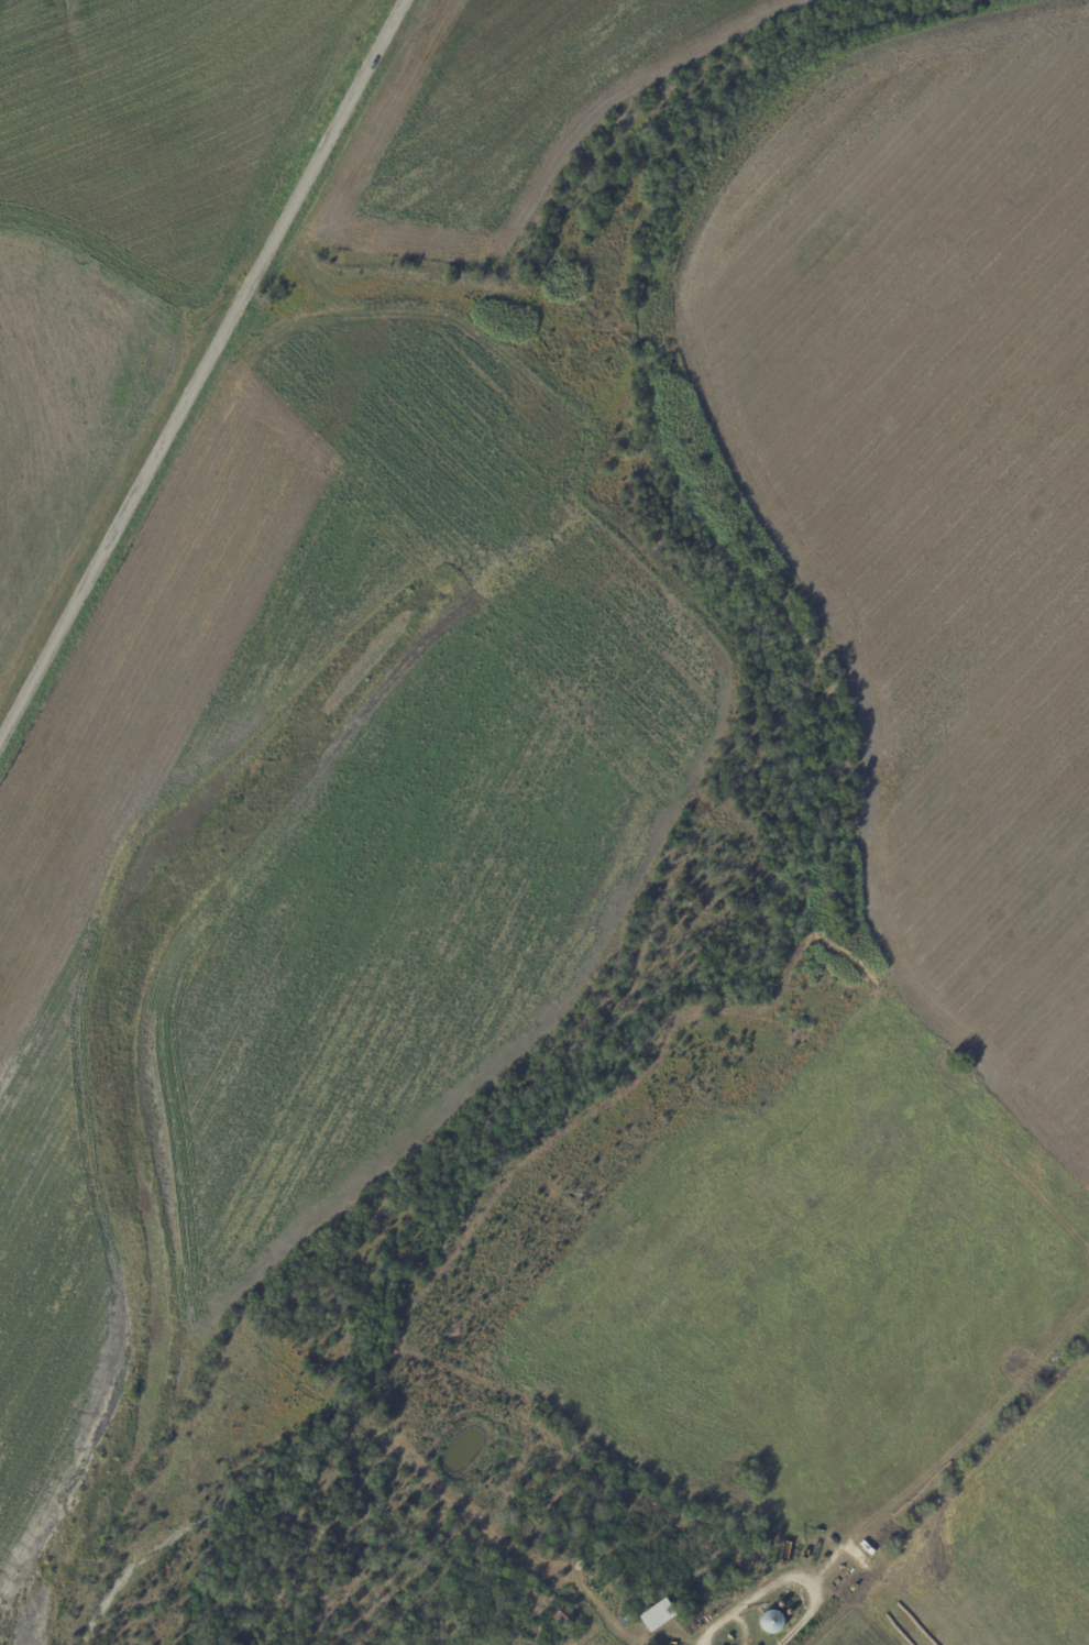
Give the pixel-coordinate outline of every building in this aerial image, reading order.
[(637,1616),(664,1598),(675,1615),(648,1634),(637,1616)] [(564,1604),(578,1619),(564,1632),(551,1617),(564,1604)] [(629,1632),(636,1627),(639,1632),(632,1636),(629,1632)] [(675,1631),(682,1627),(685,1633),(680,1637),(675,1631)]
